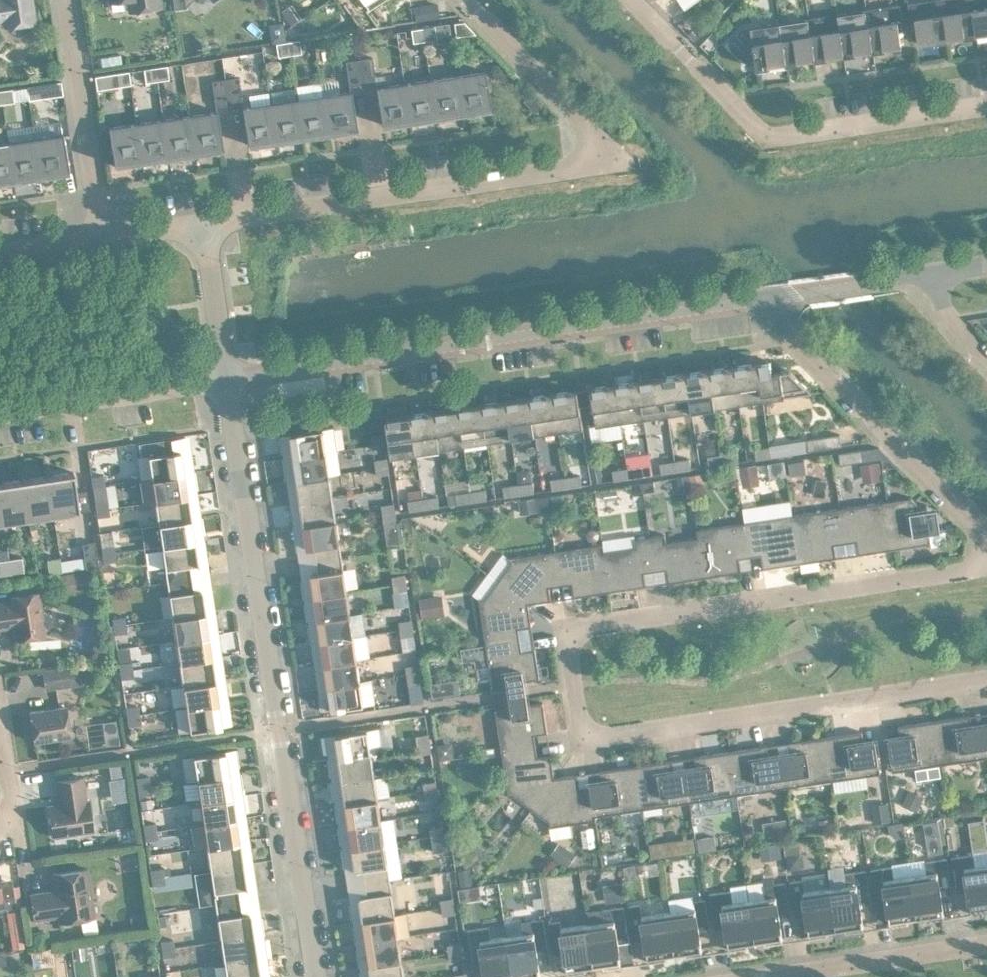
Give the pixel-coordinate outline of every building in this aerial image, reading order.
[(3,21),(34,16),(31,0),(0,0),(0,16),(2,15),(3,21)] [(413,1),(415,15),(438,12),(436,0),(420,0),(413,1)] [(943,0),(910,0),(912,15),(915,15),(918,39),(938,35),(938,31),(946,30),(947,29),(943,0)] [(947,29),(946,30),(947,34),(967,31),(966,26),(975,25),(976,25),(972,0),(943,0),(947,29)] [(976,25),(975,25),(976,30),(986,28),(986,0),(972,0),(976,25)] [(898,1),(866,6),(871,41),(880,39),(881,44),(901,41),(897,17),(900,17),(898,1)] [(866,6),(837,10),(842,45),(843,45),(851,44),(852,48),(872,45),(871,41),(866,6)] [(837,10),(808,14),(813,49),(814,49),(822,48),(823,53),(843,50),(843,45),(842,45),(837,10)] [(808,14),(780,19),(785,54),(794,52),(794,57),(815,54),(814,49),(813,49),(808,14)] [(452,18),(454,31),(473,28),(462,16),(452,18)] [(785,54),(780,19),(743,24),(728,39),(748,59),(765,57),(766,61),(786,58),(785,54)] [(432,21),(421,22),(423,36),(434,34),(432,21)] [(423,36),(421,22),(409,24),(411,38),(423,36)] [(298,34),(286,36),(288,49),(300,47),(298,34)] [(288,49),(286,36),(274,38),(276,51),(288,49)] [(361,79),(373,77),(374,77),(373,71),(371,52),(357,54),(361,79)] [(347,81),(361,79),(357,54),(344,56),(347,81)] [(166,60),(154,62),(156,75),(168,74),(166,60)] [(156,75),(154,62),(142,64),(144,77),(156,75)] [(129,79),(127,66),(92,71),(94,85),(129,79)] [(482,67),(455,71),(460,107),(471,106),(472,110),(484,108),(484,104),(488,103),(483,66),(482,66),(482,67)] [(374,77),(373,77),(379,119),(393,117),(393,121),(406,119),(405,115),(408,115),(402,79),(384,81),(382,70),(373,71),(374,77)] [(455,71),(429,75),(434,111),(445,109),(445,114),(458,112),(458,108),(460,107),(455,71)] [(237,72),(223,74),(227,99),(240,97),(237,72)] [(227,99),(223,74),(210,76),(213,101),(227,99)] [(429,75),(402,79),(408,115),(419,113),(419,117),(432,116),(431,111),(434,111),(429,75)] [(62,89),(60,76),(25,81),(27,95),(62,89)] [(0,85),(0,96),(0,99),(12,97),(10,83),(0,85)] [(348,87),(321,91),(326,127),(337,125),(338,130),(350,128),(350,124),(354,123),(349,86),(348,86),(348,87)] [(532,88),(524,95),(535,107),(543,99),(532,88)] [(321,91),(295,95),(300,131),(311,129),(312,133),(324,132),(324,127),(326,127),(321,91)] [(295,95),(269,99),(274,135),(285,133),(286,137),(298,135),(298,131),(300,131),(295,95)] [(274,135),(269,99),(241,103),(241,101),(240,101),(246,139),(259,137),(259,141),(272,139),(272,135),(274,135)] [(214,107),(187,111),(192,147),(195,147),(195,151),(208,149),(207,145),(221,143),(215,105),(214,106),(214,107)] [(187,111),(161,115),(166,151),(169,150),(169,155),(182,153),(181,149),(192,147),(187,111)] [(161,115),(135,118),(140,155),(143,154),(143,158),(156,157),(155,152),(166,151),(161,115)] [(140,155),(135,118),(108,122),(107,121),(112,159),(116,158),(117,162),(130,160),(129,156),(140,155)] [(60,130),(33,134),(38,170),(49,168),(50,172),(62,170),(62,166),(66,166),(61,128),(60,128),(60,130)] [(33,134),(7,138),(12,174),(23,172),(24,176),(36,174),(36,170),(38,170),(33,134)] [(0,139),(0,180),(10,178),(10,174),(12,174),(7,138),(0,139)] [(770,355),(757,357),(763,395),(811,387),(788,365),(772,367),(770,355)] [(757,357),(734,361),(739,398),(763,395),(757,357)] [(734,361),(710,364),(715,402),(739,398),(734,361)] [(710,364),(686,368),(692,405),(715,402),(710,364)] [(686,368),(662,371),(668,409),(692,405),(686,368)] [(662,371),(639,375),(644,412),(668,409),(662,371)] [(639,375),(615,379),(621,416),(644,412),(639,375)] [(621,416),(615,379),(582,383),(585,400),(586,411),(593,410),(595,420),(621,416)] [(576,384),(553,388),(559,425),(582,422),(576,384)] [(553,388),(529,391),(535,429),(559,425),(553,388)] [(529,391),(506,395),(511,432),(535,429),(529,391)] [(506,395),(482,398),(488,436),(511,432),(506,395)] [(482,398),(458,402),(464,439),(488,436),(482,398)] [(458,402),(434,405),(440,443),(464,439),(458,402)] [(434,405),(411,409),(416,446),(440,443),(434,405)] [(416,446),(411,409),(385,413),(391,450),(416,446)] [(280,429),(283,452),(325,446),(326,447),(336,445),(333,422),(280,429)] [(371,429),(372,440),(384,438),(383,428),(371,429)] [(805,434),(807,446),(840,441),(839,429),(805,434)] [(753,444),(755,454),(770,452),(769,441),(753,444)] [(878,442),(861,444),(861,445),(863,456),(880,453),(888,452),(879,442),(878,442)] [(135,451),(138,474),(191,466),(188,443),(135,451)] [(863,456),(861,445),(861,444),(837,448),(839,459),(863,456)] [(287,475),(329,469),(339,467),(336,445),(326,447),(325,446),(283,452),(287,475)] [(736,446),(721,448),(723,458),(738,456),(736,446)] [(723,458),(721,448),(707,451),(708,461),(723,458)] [(374,454),(375,462),(387,460),(386,452),(374,454)] [(888,452),(880,453),(881,463),(896,461),(888,452)] [(689,453),(674,455),(675,465),(690,463),(689,453)] [(675,465),(674,455),(659,458),(660,468),(675,465)] [(804,455),(788,458),(790,470),(805,468),(804,455)] [(878,457),(860,460),(863,476),(881,474),(878,457)] [(755,459),(738,462),(741,482),(758,479),(755,459)] [(387,460),(375,462),(377,470),(389,468),(387,460)] [(641,460),(626,462),(628,473),(642,470),(641,460)] [(628,473),(626,462),(611,465),(613,475),(628,473)] [(71,466),(45,470),(51,510),(77,506),(71,466)] [(142,498),(152,496),(152,495),(195,489),(191,466),(138,474),(142,498)] [(701,468),(688,470),(690,486),(703,484),(701,468)] [(287,475),(290,498),(332,491),(329,469),(287,475)] [(579,469),(564,472),(566,482),(581,479),(579,469)] [(45,470),(20,474),(26,514),(51,510),(45,470)] [(89,471),(90,481),(103,480),(101,470),(89,471)] [(688,470),(676,472),(678,488),(690,486),(688,470)] [(566,482),(564,472),(550,474),(551,484),(566,482)] [(0,477),(0,509),(1,517),(26,514),(20,474),(0,477)] [(653,475),(641,477),(642,487),(654,485),(653,475)] [(532,477),(517,479),(518,489),(533,487),(532,477)] [(642,487),(641,477),(629,479),(630,488),(642,487)] [(518,489),(517,479),(502,481),(504,491),(518,489)] [(103,480),(90,481),(93,496),(105,494),(103,480)] [(421,484),(407,485),(409,495),(422,493),(421,484)] [(484,484),(469,486),(471,496),(486,494),(484,484)] [(471,496),(469,486),(455,488),(456,498),(471,496)] [(152,496),(156,518),(198,511),(195,489),(152,495),(152,496)] [(562,489),(548,491),(550,503),(564,501),(562,489)] [(290,498),(293,520),(335,514),(332,491),(290,498)] [(437,491),(422,493),(424,503),(438,501),(437,491)] [(535,492),(518,495),(520,508),(537,506),(535,492)] [(910,492),(886,496),(893,543),(930,538),(925,507),(910,492)] [(424,503),(422,493),(409,495),(407,495),(409,505),(424,503)] [(93,496),(94,504),(106,502),(105,494),(93,496)] [(886,496),(839,503),(843,531),(854,530),(857,549),(893,543),(886,496)] [(381,499),(382,507),(394,505),(393,497),(381,499)] [(106,502),(94,504),(95,512),(107,510),(106,502)] [(839,503),(791,510),(798,558),(835,552),(832,533),(843,531),(839,503)] [(394,505),(382,507),(383,515),(395,513),(394,505)] [(791,510),(744,517),(748,545),(759,544),(762,563),(798,558),(791,510)] [(156,518),(159,540),(201,534),(198,511),(156,518)] [(314,541),(316,553),(341,550),(335,514),(293,520),(297,544),(314,541)] [(696,524),(697,532),(703,572),(740,566),(737,547),(748,545),(744,517),(696,524)] [(587,526),(586,529),(586,532),(588,535),(591,536),(595,535),(597,533),(598,530),(598,527),(596,525),(593,524),(590,524),(587,526)] [(110,525),(97,527),(99,541),(111,539),(110,525)] [(664,529),(649,531),(653,559),(664,558),(667,577),(703,572),(697,532),(665,537),(664,529)] [(635,541),(603,546),(609,586),(645,580),(642,561),(653,559),(649,531),(634,533),(635,541)] [(159,540),(164,576),(190,572),(188,560),(205,557),(201,534),(159,540)] [(80,538),(84,563),(96,561),(93,536),(80,538)] [(602,538),(554,545),(558,574),(569,572),(572,591),(609,586),(603,546),(602,538)] [(99,541),(101,549),(113,547),(111,539),(99,541)] [(509,558),(496,575),(527,598),(550,594),(547,575),(558,574),(554,545),(508,552),(508,553),(509,553),(509,558)] [(113,547),(101,549),(102,557),(114,555),(113,547)] [(301,569),(304,592),(346,585),(341,550),(316,553),(317,566),(301,569)] [(45,555),(47,569),(60,567),(58,553),(45,555)] [(20,554),(7,555),(9,568),(22,567),(20,554)] [(7,555),(0,556),(0,570),(9,568),(7,555)] [(86,565),(74,567),(77,583),(89,581),(86,565)] [(391,571),(393,579),(405,577),(404,569),(391,571)] [(164,576),(170,612),(212,605),(208,582),(192,585),(190,572),(164,576)] [(478,593),(485,639),(513,635),(511,624),(530,621),(527,598),(496,575),(483,593),(479,593),(478,593)] [(405,577),(393,579),(394,587),(406,585),(405,577)] [(304,592),(307,614),(350,608),(346,585),(304,592)] [(5,622),(5,620),(12,619),(14,633),(42,629),(36,587),(8,592),(9,596),(0,597),(0,622),(5,622)] [(434,590),(419,593),(422,613),(437,611),(434,590)] [(170,612),(173,634),(215,628),(212,605),(170,612)] [(307,614),(311,637),(353,631),(350,608),(307,614)] [(110,613),(111,621),(123,619),(122,611),(110,613)] [(398,616),(399,624),(412,622),(410,614),(398,616)] [(123,619),(111,621),(112,629),(124,627),(123,619)] [(412,622),(399,624),(401,632),(413,630),(412,622)] [(173,634),(177,657),(219,651),(215,628),(173,634)] [(413,630),(401,632),(403,645),(415,644),(413,630)] [(311,637),(314,659),(356,653),(353,631),(311,637)] [(513,635),(485,639),(491,680),(538,673),(534,643),(514,646),(513,635)] [(93,636),(89,646),(101,651),(105,641),(93,636)] [(177,657),(180,679),(222,673),(219,651),(177,657)] [(314,659),(317,682),(360,676),(360,675),(356,653),(314,659)] [(117,658),(118,666),(130,664),(129,656),(117,658)] [(405,660),(406,670),(418,668),(417,659),(405,660)] [(41,665),(44,683),(76,679),(73,661),(41,665)] [(130,664),(118,666),(119,674),(131,672),(130,664)] [(418,668),(406,670),(408,679),(420,677),(418,668)] [(180,679),(183,702),(225,696),(222,673),(180,679)] [(458,673),(430,678),(432,691),(460,687),(458,673)] [(360,676),(317,682),(321,705),(374,697),(370,674),(360,675),(360,676)] [(183,702),(173,703),(176,727),(229,719),(225,696),(183,702)] [(494,704),(500,745),(529,741),(527,730),(546,727),(542,697),(494,704)] [(28,706),(32,736),(68,731),(63,701),(28,706)] [(123,703),(125,712),(137,710),(136,701),(123,703)] [(137,710),(125,712),(126,721),(138,719),(137,710)] [(969,710),(933,715),(939,759),(986,752),(983,727),(972,729),(969,710)] [(939,759),(933,715),(896,721),(899,740),(888,742),(891,766),(939,759)] [(325,730),(328,753),(370,747),(370,748),(381,746),(377,722),(325,730)] [(861,726),(824,731),(831,775),(879,768),(875,743),(863,745),(861,726)] [(415,730),(417,739),(429,737),(427,728),(415,730)] [(791,756),(780,758),(783,782),(831,775),(824,731),(788,737),(791,756)] [(429,737),(417,739),(418,748),(430,747),(429,737)] [(451,737),(436,739),(438,754),(454,752),(451,737)] [(766,740),(729,746),(736,789),(783,782),(780,758),(769,759),(766,740)] [(513,790),(530,803),(553,772),(550,749),(530,752),(529,741),(500,745),(507,791),(509,791),(509,790),(513,790)] [(183,775),(194,774),(194,773),(236,767),(233,744),(180,752),(183,775)] [(696,770),(685,772),(688,796),(736,789),(729,746),(693,751),(696,770)] [(328,753),(331,776),(374,769),(370,748),(370,747),(328,753)] [(671,754),(634,760),(641,803),(688,796),(685,772),(674,774),(671,754)] [(122,771),(120,758),(107,760),(109,773),(122,771)] [(601,784),(590,786),(593,810),(594,810),(641,803),(634,760),(598,765),(601,784)] [(194,773),(194,774),(197,796),(239,789),(236,767),(194,773)] [(331,776),(335,798),(377,792),(374,769),(331,776)] [(553,772),(530,803),(548,816),(548,820),(547,820),(548,821),(595,814),(594,810),(593,810),(590,786),(579,788),(576,769),(553,772)] [(134,772),(135,781),(147,779),(146,770),(134,772)] [(46,800),(51,831),(90,825),(86,794),(84,795),(80,772),(54,776),(57,799),(46,800)] [(422,777),(424,785),(436,783),(434,775),(422,777)] [(147,779),(135,781),(136,791),(149,789),(147,779)] [(436,783),(424,785),(425,793),(437,791),(436,783)] [(908,784),(901,798),(916,805),(923,791),(908,784)] [(424,785),(415,786),(417,794),(425,793),(424,785)] [(197,796),(200,818),(243,812),(239,789),(197,796)] [(335,798),(338,821),(380,815),(377,792),(335,798)] [(149,794),(138,795),(139,804),(150,803),(149,794)] [(888,803),(871,806),(872,818),(890,815),(888,803)] [(941,811),(923,813),(928,849),(946,846),(941,811)] [(192,843),(204,841),(246,835),(243,812),(200,818),(189,820),(192,843)] [(785,814),(774,815),(776,832),(788,830),(785,814)] [(983,814),(968,817),(969,825),(985,822),(983,814)] [(338,821),(342,843),(384,837),(380,815),(338,821)] [(141,819),(142,827),(154,825),(153,817),(141,819)] [(429,822),(430,830),(442,828),(441,820),(429,822)] [(154,825),(142,827),(143,835),(155,833),(154,825)] [(442,828),(430,830),(431,838),(444,836),(442,828)] [(713,831),(697,833),(699,846),(715,843),(713,831)] [(798,834),(783,837),(785,851),(800,848),(798,834)] [(204,841),(207,863),(249,857),(246,835),(204,841)] [(362,864),(364,877),(389,873),(384,837),(342,843),(345,867),(362,864)] [(558,837),(549,849),(560,856),(569,845),(558,837)] [(664,837),(649,839),(651,852),(666,850),(664,837)] [(779,837),(759,840),(761,855),(780,853),(779,837)] [(973,861),(971,849),(950,852),(954,882),(965,880),(970,908),(986,906),(986,859),(973,861)] [(926,868),(909,870),(915,912),(924,910),(925,915),(943,912),(939,884),(950,883),(945,853),(924,856),(926,868)] [(207,863),(213,899),(238,895),(236,883),(253,881),(249,857),(207,863)] [(635,859),(622,861),(624,873),(637,872),(635,859)] [(915,912),(909,870),(892,873),(891,861),(869,864),(874,894),(885,892),(889,921),(907,918),(907,913),(915,912)] [(148,864),(149,872),(161,871),(160,862),(148,864)] [(53,887),(46,888),(46,886),(28,889),(32,915),(56,911),(57,916),(92,911),(85,863),(50,868),(53,887)] [(469,863),(457,865),(459,881),(471,879),(469,863)] [(845,880),(829,883),(835,924),(843,922),(844,927),(862,925),(858,896),(869,895),(865,865),(843,868),(845,880)] [(161,871),(149,872),(150,881),(162,879),(161,871)] [(349,892),(352,915),(394,909),(389,873),(364,877),(366,889),(349,892)] [(800,875),(789,876),(793,906),(804,904),(808,933),(827,930),(826,925),(835,924),(829,883),(802,886),(800,875)] [(764,892),(748,895),(754,936),(763,935),(763,939),(781,936),(777,908),(788,907),(784,877),(762,880),(764,892)] [(14,901),(10,878),(0,879),(0,904),(14,901)] [(622,878),(603,880),(605,897),(624,895),(622,878)] [(754,936),(748,895),(731,897),(729,885),(708,888),(712,918),(723,916),(728,945),(746,942),(745,937),(754,936)] [(440,894),(441,902),(453,900),(452,892),(440,894)] [(694,903),(667,907),(673,948),(682,947),(683,951),(701,949),(697,920),(708,919),(704,894),(693,896),(694,903)] [(213,899),(218,935),(260,929),(257,906),(240,908),(238,895),(213,899)] [(673,948),(667,907),(641,910),(639,899),(627,900),(632,930),(643,928),(647,957),(665,954),(664,949),(673,948)] [(453,900),(441,902),(442,910),(454,908),(453,900)] [(603,916),(586,919),(593,960),(601,959),(602,963),(620,961),(616,932),(627,931),(623,901),(601,904),(603,916)] [(352,915),(356,938),(398,931),(408,930),(405,907),(394,909),(352,915)] [(163,910),(153,912),(155,922),(164,921),(163,910)] [(522,928),(506,931),(512,972),(520,971),(521,975),(539,973),(535,944),(546,943),(542,913),(520,916),(522,928)] [(593,960),(586,919),(560,923),(559,916),(547,918),(551,942),(562,940),(566,969),(585,966),(584,961),(593,960)] [(506,931),(489,933),(487,921),(466,924),(470,954),(481,952),(485,976),(504,976),(503,973),(512,972),(506,931)] [(18,923),(8,925),(10,943),(21,941),(18,923)] [(218,935),(221,958),(263,951),(260,929),(218,935)] [(398,931),(356,938),(359,960),(401,954),(398,931)] [(158,936),(159,944),(171,942),(170,934),(158,936)] [(447,939),(448,947),(460,945),(459,937),(447,939)] [(81,941),(72,942),(74,955),(83,954),(81,941)] [(171,942),(159,944),(161,952),(173,950),(171,942)] [(460,945),(448,947),(449,955),(461,953),(460,945)] [(224,976),(245,976),(267,974),(263,951),(221,958),(224,976)] [(361,976),(400,976),(404,976),(401,954),(359,960),(361,976)] [(452,976),(465,976),(463,968),(451,969),(452,976)]
